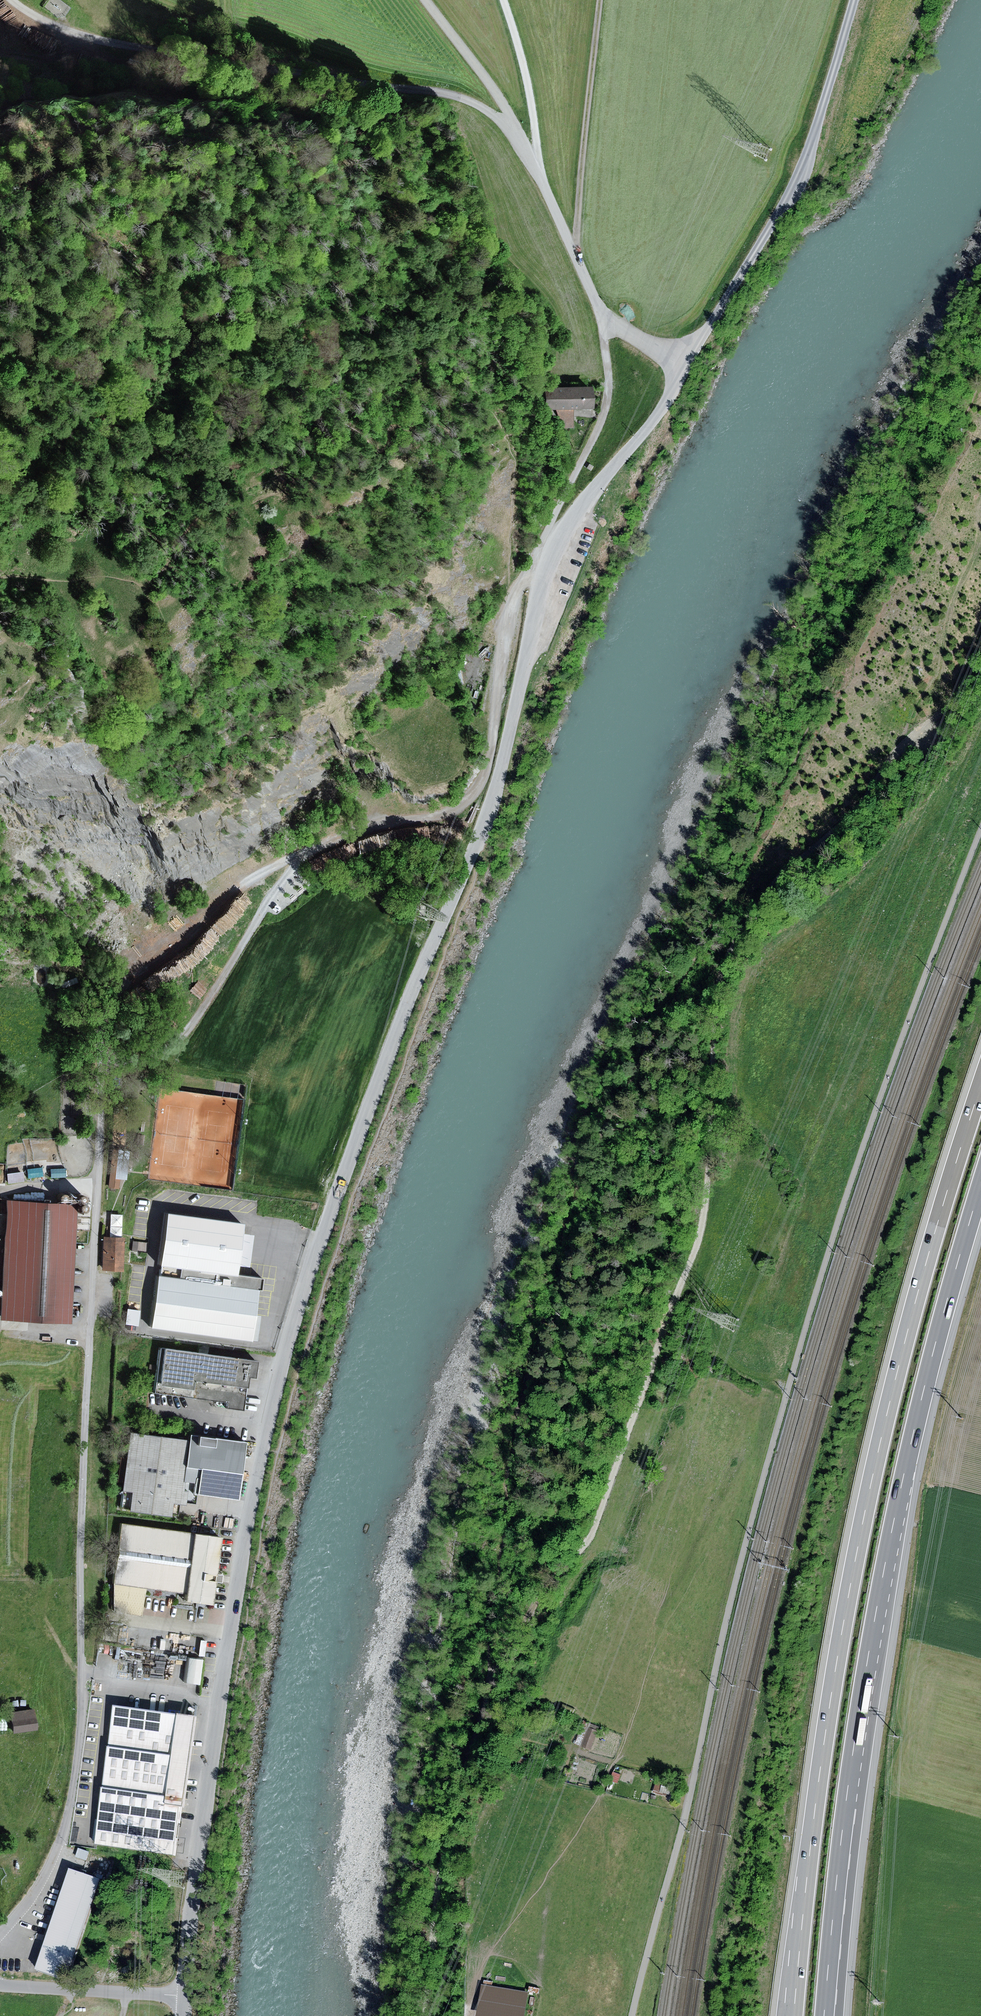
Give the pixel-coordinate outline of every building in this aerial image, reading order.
[(586,386),(540,386),(540,407),(552,407),(568,407),(586,407),(586,386)] [(573,427),(568,407),(552,407),(563,428),(573,427)] [(110,1148),(107,1187),(116,1188),(116,1177),(125,1178),(127,1149),(110,1148)] [(28,1167),(28,1174),(43,1173),(42,1166),(28,1167)] [(21,1170),(5,1173),(7,1183),(22,1180),(21,1170)] [(60,1200),(61,1201),(62,1202),(64,1202),(65,1202),(66,1201),(68,1200),(68,1199),(68,1197),(68,1196),(67,1194),(66,1193),(64,1193),(63,1193),(61,1193),(60,1194),(59,1196),(59,1197),(59,1199),(60,1200)] [(69,1201),(70,1202),(72,1202),(73,1203),(75,1203),(76,1202),(77,1201),(78,1199),(78,1198),(78,1196),(77,1195),(76,1194),(74,1193),(73,1193),(71,1194),(70,1195),(69,1196),(69,1198),(69,1199),(69,1201)] [(79,1201),(80,1203),(82,1203),(83,1204),(85,1203),(86,1203),(87,1202),(88,1200),(88,1199),(88,1197),(87,1196),(86,1195),(84,1194),(83,1194),(81,1195),(80,1196),(79,1197),(79,1199),(79,1200),(79,1201)] [(78,1205),(8,1201),(2,1320),(71,1324),(78,1205)] [(80,1211),(81,1212),(82,1213),(84,1213),(85,1213),(87,1213),(88,1211),(88,1210),(88,1208),(88,1207),(87,1206),(86,1205),(84,1204),(83,1204),(81,1205),(80,1206),(79,1207),(79,1208),(79,1210),(80,1211)] [(237,1222),(161,1211),(154,1262),(177,1265),(229,1273),(231,1263),(236,1231),(237,1222)] [(248,1233),(236,1231),(231,1263),(244,1265),(248,1233)] [(101,1235),(99,1268),(120,1269),(122,1236),(101,1235)] [(146,1326),(248,1341),(255,1288),(257,1289),(259,1277),(229,1273),(177,1265),(175,1277),(153,1274),(146,1326)] [(122,1323),(134,1325),(136,1309),(124,1308),(122,1323)] [(156,1345),(150,1391),(224,1401),(223,1406),(239,1408),(243,1375),(249,1376),(252,1357),(156,1345)] [(124,1510),(167,1515),(169,1501),(181,1503),(182,1490),(178,1490),(178,1480),(184,1437),(125,1430),(117,1490),(126,1491),(124,1510)] [(184,1433),(184,1437),(178,1480),(190,1481),(189,1492),(232,1497),(240,1440),(184,1433)] [(117,1522),(110,1582),(110,1612),(141,1613),(144,1586),(179,1590),(178,1598),(208,1602),(211,1577),(216,1536),(117,1522)] [(202,1659),(186,1657),(183,1682),(199,1683),(202,1659)] [(196,1717),(113,1705),(94,1843),(176,1855),(196,1717)] [(32,1709),(8,1711),(10,1731),(34,1728),(32,1709)] [(599,1732),(584,1727),(577,1746),(591,1752),(599,1732)] [(658,1778),(654,1790),(676,1797),(680,1784),(658,1778)] [(88,1851),(78,1848),(75,1857),(85,1861),(88,1851)] [(69,1868),(34,1970),(65,1981),(100,1879),(69,1868)] [(481,1984),(476,2015),(524,2015),(528,1992),(481,1984)]
